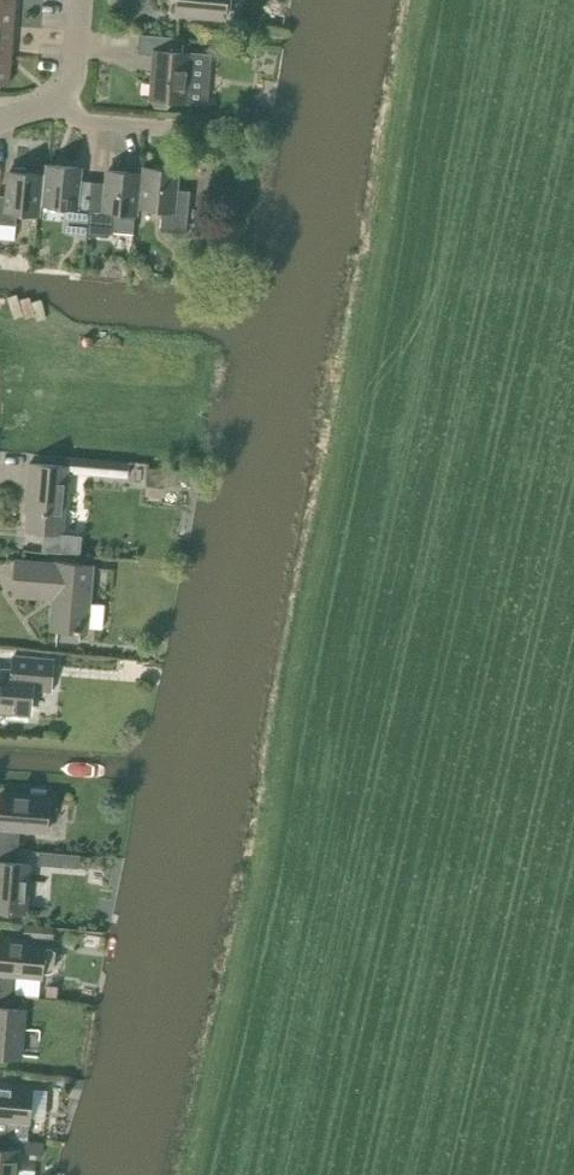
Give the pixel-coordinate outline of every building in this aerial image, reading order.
[(14,26),(16,0),(0,0),(0,25),(14,26)] [(177,13),(226,17),(227,8),(231,6),(231,0),(178,0),(177,13)] [(11,55),(14,26),(0,25),(0,54),(11,55)] [(176,100),(187,101),(190,52),(183,52),(184,37),(140,33),(138,53),(155,54),(151,98),(156,107),(168,108),(176,100)] [(11,55),(0,54),(0,83),(9,84),(11,55)] [(79,179),(81,166),(49,164),(48,174),(47,189),(40,189),(39,204),(66,207),(65,219),(64,229),(67,232),(88,235),(93,180),(79,179)] [(146,173),(140,172),(136,207),(162,210),(161,230),(187,232),(191,190),(175,189),(177,169),(147,166),(146,173)] [(136,214),(136,207),(140,172),(109,169),(108,181),(93,180),(88,235),(108,237),(115,231),(115,224),(116,212),(136,214)] [(40,189),(47,189),(48,174),(10,170),(8,194),(0,193),(0,223),(17,225),(18,213),(38,215),(39,204),(40,189)] [(69,456),(68,466),(68,472),(85,473),(129,477),(131,462),(86,458),(69,456)] [(27,529),(63,532),(68,472),(68,466),(30,463),(29,480),(31,480),(27,529)] [(149,467),(147,485),(166,487),(168,469),(149,467)] [(17,560),(14,593),(55,597),(53,629),(87,631),(88,626),(103,628),(105,604),(90,603),(93,565),(58,562),(58,563),(17,560)] [(0,671),(0,710),(27,712),(30,688),(52,690),(54,659),(14,655),(13,672),(0,671)] [(20,845),(21,828),(48,830),(50,796),(2,792),(0,816),(0,843),(20,845)] [(20,845),(0,843),(0,909),(26,911),(30,863),(18,862),(19,849),(20,845)] [(65,864),(66,853),(48,852),(48,863),(65,864)] [(23,936),(54,939),(55,926),(25,923),(23,936)] [(16,990),(18,973),(43,975),(43,972),(49,972),(55,969),(57,950),(50,946),(45,946),(46,942),(0,938),(0,989),(16,990)] [(16,990),(0,989),(0,1055),(20,1057),(25,1008),(15,1007),(16,995),(16,990)] [(29,1135),(31,1120),(33,1087),(0,1084),(0,1132),(29,1135)] [(29,1135),(0,1132),(0,1174),(16,1174),(19,1148),(9,1148),(10,1134),(29,1136),(29,1135)] [(29,1140),(26,1140),(25,1153),(44,1154),(45,1141),(29,1140)]
